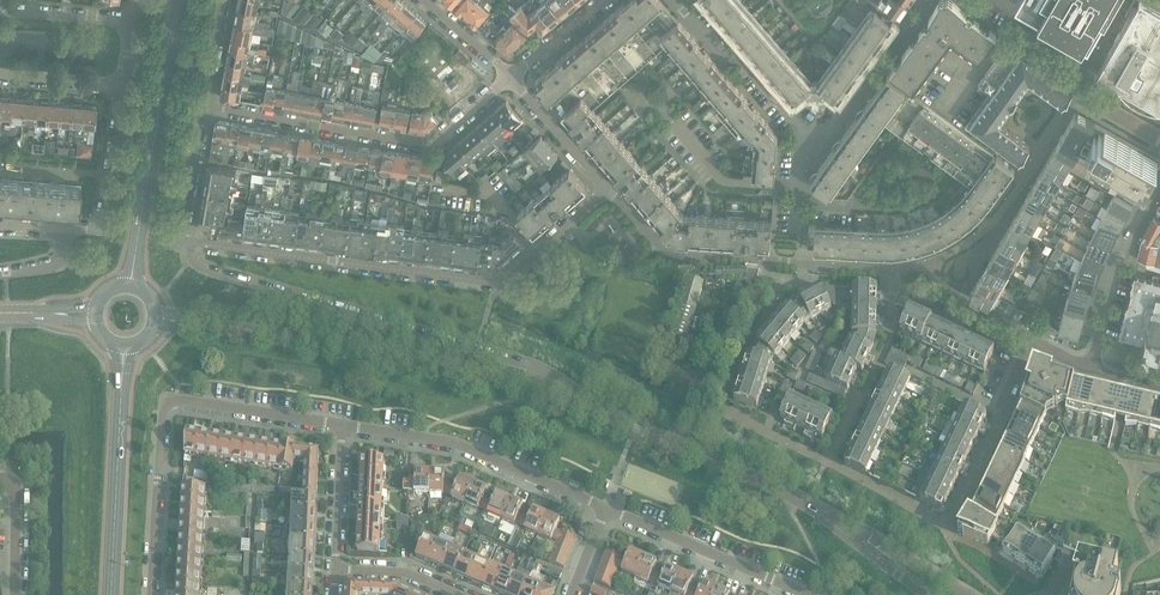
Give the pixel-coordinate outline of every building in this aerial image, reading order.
[(237,8),(256,12),(258,4),(265,5),(266,0),(239,0),(237,8)] [(293,17),(301,2),(298,0),(286,0),(280,10),(293,17)] [(362,3),(360,6),(365,10),(373,0),(359,0),(362,3)] [(365,10),(369,13),(376,5),(382,10),(391,0),(373,0),(365,10)] [(401,0),(391,0),(382,10),(377,16),(383,21),(382,23),(386,27),(388,24),(393,19),(405,4),(401,0)] [(468,16),(480,2),(478,0),(463,0),(456,8),(463,14),(464,13),(468,16)] [(533,0),(529,0),(527,2),(533,9),(528,13),(537,24),(543,32),(549,27),(548,26),(551,23),(533,0)] [(562,16),(549,0),(544,0),(542,2),(540,0),(533,0),(551,23),(555,20),(556,21),(562,16)] [(664,5),(660,0),(628,0),(534,82),(552,102),(664,5)] [(564,0),(549,0),(562,16),(568,12),(567,10),(570,7),(564,0)] [(736,0),(704,0),(793,102),(805,91),(808,94),(824,93),(826,90),(839,100),(894,25),(875,11),(820,85),(818,83),(816,85),(814,85),(813,83),(810,85),(736,0)] [(908,3),(904,0),(899,0),(897,2),(894,0),(887,0),(886,1),(884,0),(880,0),(879,1),(899,16),(908,3)] [(1079,35),(1088,41),(1112,0),(1018,0),(1079,35)] [(1143,0),(1140,0),(1114,45),(1105,61),(1098,73),(1115,82),(1112,88),(1120,90),(1122,86),(1123,87),(1120,92),(1119,91),(1118,91),(1120,94),(1123,96),(1125,99),(1127,101),(1130,103),(1132,105),(1135,107),(1137,108),(1140,110),(1143,111),(1146,112),(1148,113),(1152,114),(1155,115),(1158,115),(1159,116),(1159,115),(1159,114),(1159,10),(1143,0)] [(491,11),(480,2),(468,16),(471,19),(470,20),(478,26),(491,11)] [(939,6),(891,72),(914,89),(914,88),(913,87),(946,41),(948,42),(949,43),(955,42),(956,41),(979,58),(996,35),(953,3),(952,3),(952,4),(949,4),(948,2),(943,3),(944,5),(941,5),(940,5),(939,5),(939,6)] [(416,13),(405,4),(393,19),(388,24),(399,33),(400,31),(416,13)] [(664,5),(552,102),(562,114),(582,97),(592,108),(667,43),(661,36),(678,21),(664,5)] [(317,28),(323,15),(302,6),(296,19),(317,28)] [(537,24),(528,13),(522,6),(515,11),(509,6),(505,10),(529,30),(537,24)] [(256,12),(237,8),(234,23),(270,29),(271,24),(255,21),(256,12)] [(351,24),(356,17),(348,12),(344,19),(351,24)] [(427,22),(416,13),(400,31),(406,37),(402,42),(406,46),(427,22)] [(325,20),(319,29),(327,34),(333,25),(325,20)] [(503,31),(518,44),(521,40),(522,41),(523,39),(525,39),(527,37),(527,35),(528,33),(512,20),(503,31)] [(778,136),(678,21),(661,36),(667,43),(674,51),(668,56),(674,63),(680,58),(690,70),(684,75),(690,82),(696,77),(706,88),(700,93),(707,101),(713,95),(723,107),(717,112),(739,138),(745,132),(755,143),(754,158),(745,158),(744,167),(753,168),(752,176),(775,178),(778,136)] [(234,23),(231,37),(251,41),(252,32),(262,34),(262,32),(275,34),(275,30),(270,29),(234,23)] [(494,42),(509,55),(510,54),(512,53),(514,51),(514,50),(516,48),(515,47),(518,44),(503,31),(494,42)] [(251,41),(231,37),(229,49),(255,53),(256,48),(250,47),(251,41)] [(364,52),(375,61),(383,51),(372,42),(364,52)] [(971,124),(1020,160),(1030,146),(998,124),(1029,80),(1063,104),(1073,90),(1022,53),(1020,55),(1006,45),(979,85),(992,95),(971,124)] [(229,49),(227,61),(247,65),(248,57),(254,58),(255,53),(229,49)] [(470,58),(459,50),(454,56),(465,64),(470,58)] [(247,65),(227,61),(225,73),(251,77),(252,72),(246,71),(247,65)] [(283,108),(293,110),(299,78),(300,71),(295,70),(293,82),(288,81),(287,88),(283,108)] [(225,73),(223,85),(243,88),(244,81),(250,82),(251,77),(225,73)] [(264,105),(273,107),(279,76),(274,75),(273,80),(268,80),(264,105)] [(283,108),(287,88),(282,88),(284,77),(279,76),(273,107),(283,108)] [(834,199),(839,193),(833,189),(901,95),(904,97),(908,91),(887,76),(810,182),(834,199)] [(323,115),(332,117),(339,78),(334,77),(331,96),(326,96),(323,115)] [(293,110),(303,112),(307,85),(303,85),(304,79),(299,78),(293,110)] [(332,117),(342,119),(346,99),(341,98),(344,79),(339,78),(332,117)] [(457,82),(453,78),(447,83),(451,87),(457,82)] [(303,112),(313,114),(319,80),(314,79),(312,86),(307,85),(303,112)] [(313,114),(323,115),(326,96),(321,95),(324,81),(319,80),(313,114)] [(249,89),(243,88),(223,85),(221,97),(240,101),(242,93),(248,94),(249,89)] [(342,119),(352,120),(358,86),(353,85),(350,100),(346,99),(342,119)] [(352,120),(362,122),(365,103),(360,102),(363,87),(358,86),(352,120)] [(366,100),(365,103),(362,122),(375,124),(381,91),(375,90),(373,101),(366,100)] [(994,154),(908,91),(904,97),(901,95),(882,121),(973,188),(993,161),(990,160),(994,154)] [(685,215),(592,109),(592,108),(582,97),(562,114),(667,233),(666,234),(671,240),(672,241),(673,241),(674,241),(681,242),(682,241),(771,247),(772,221),(685,215)] [(10,125),(12,101),(8,100),(8,99),(1,98),(0,107),(0,118),(5,119),(4,124),(10,125)] [(17,119),(23,120),(24,100),(17,100),(17,101),(12,101),(10,125),(16,126),(17,119)] [(34,127),(36,103),(31,102),(31,101),(24,100),(23,120),(29,121),(28,127),(34,127)] [(507,101),(497,109),(512,127),(524,116),(516,106),(514,109),(507,101)] [(41,103),(36,103),(34,127),(46,128),(48,102),(41,102),(41,103)] [(55,103),(48,102),(46,128),(52,129),(58,129),(60,105),(55,104),(55,103)] [(379,125),(393,128),(396,108),(397,103),(388,102),(387,106),(383,105),(379,125)] [(64,124),(71,124),(72,105),(65,104),(65,105),(60,105),(58,129),(64,130),(64,124)] [(75,141),(78,141),(81,142),(84,107),(79,106),(79,105),(72,105),(71,124),(76,125),(75,141)] [(91,157),(92,143),(87,142),(88,131),(88,125),(95,126),(96,108),(95,108),(96,107),(89,106),(89,107),(84,107),(81,142),(78,141),(77,156),(91,157)] [(411,110),(396,108),(393,128),(407,130),(411,110)] [(488,117),(503,134),(512,127),(497,109),(488,117)] [(413,112),(409,131),(425,133),(439,121),(430,110),(425,114),(413,112)] [(1115,180),(1122,185),(1139,194),(1159,160),(1106,130),(1091,122),(1093,119),(1086,115),(1084,118),(1075,113),(1055,146),(1074,157),(1115,180)] [(488,117),(479,125),(494,142),(503,134),(488,117)] [(223,162),(226,146),(227,141),(230,123),(217,121),(212,148),(222,150),(221,154),(211,152),(210,160),(223,162)] [(230,123),(227,141),(226,146),(237,148),(238,143),(241,125),(230,123)] [(241,125),(238,143),(237,148),(249,149),(252,127),(241,125)] [(469,133),(484,150),(487,154),(497,146),(494,142),(479,125),(469,133)] [(264,129),(252,127),(249,149),(248,153),(253,154),(254,146),(261,147),(264,129)] [(539,133),(534,127),(531,130),(536,136),(539,133)] [(276,131),(264,129),(261,147),(266,148),(264,156),(266,157),(264,170),(269,171),(271,157),(273,149),(276,131)] [(288,133),(276,131),(273,149),(271,157),(276,158),(277,155),(284,156),(288,133)] [(301,136),(288,133),(284,156),(288,157),(289,152),(298,154),(301,136)] [(469,133),(460,141),(475,159),(484,150),(469,133)] [(313,138),(301,136),(298,154),(304,155),(303,161),(309,162),(310,156),(313,138)] [(532,160),(550,145),(541,136),(534,142),(531,140),(522,148),(532,160)] [(325,140),(313,138),(310,156),(322,158),(325,140)] [(55,151),(56,142),(34,140),(33,150),(55,151)] [(336,142),(325,140),(322,158),(333,160),(336,142)] [(460,141),(451,149),(466,166),(475,159),(460,141)] [(348,144),(336,142),(333,160),(331,169),(336,170),(337,160),(345,162),(348,144)] [(359,146),(348,144),(345,162),(350,163),(349,171),(355,172),(355,169),(359,146)] [(515,144),(512,147),(517,153),(520,150),(515,144)] [(558,155),(550,145),(532,160),(541,170),(558,155)] [(372,148),(359,146),(355,169),(360,170),(361,165),(369,166),(372,148)] [(1055,146),(1049,157),(1068,168),(1074,157),(1055,146)] [(384,150),(372,148),(369,166),(376,167),(374,176),(379,177),(380,173),(384,150)] [(454,177),(466,166),(451,149),(441,158),(448,165),(445,167),(454,177)] [(396,152),(384,150),(380,173),(392,175),(396,152)] [(410,155),(396,152),(392,175),(397,176),(398,171),(407,173),(410,155)] [(815,251),(880,254),(894,254),(908,252),(922,249),(935,245),(948,238),(961,231),(973,222),(983,212),(992,201),(1015,169),(994,154),(990,160),(993,161),(973,188),(966,197),(958,204),(948,212),(937,219),(927,224),(916,227),(904,230),(893,231),(881,231),(816,228),(816,225),(809,225),(808,243),(815,243),(815,251)] [(410,155),(407,173),(406,178),(418,180),(423,157),(410,155)] [(435,159),(423,157),(418,180),(430,183),(435,159)] [(1108,204),(1114,193),(1109,190),(1115,180),(1074,157),(1068,168),(1062,178),(1056,189),(1050,200),(1044,210),(1038,221),(1032,231),(1026,242),(1019,253),(1013,263),(1007,274),(1001,284),(995,295),(989,306),(1012,319),(1018,308),(1059,331),(1059,330),(1062,317),(1065,306),(1069,294),(1073,283),(1077,271),(1082,260),(1086,248),(1092,237),(1097,226),(1102,215),(1108,204)] [(1068,168),(1049,157),(1043,168),(1062,178),(1068,168)] [(236,165),(255,168),(256,161),(237,158),(236,165)] [(207,177),(239,182),(240,177),(233,176),(234,170),(209,165),(207,177)] [(1062,178),(1043,168),(1037,178),(1056,189),(1062,178)] [(444,170),(437,169),(435,181),(442,182),(444,170)] [(587,188),(570,169),(517,215),(534,234),(587,188)] [(205,190),(230,194),(232,187),(238,188),(239,182),(207,177),(205,190)] [(516,180),(513,177),(508,182),(510,185),(516,180)] [(32,195),(33,181),(0,178),(0,205),(31,207),(32,195)] [(1056,189),(1037,178),(1031,189),(1050,200),(1056,189)] [(31,207),(55,209),(79,211),(81,185),(33,181),(32,195),(31,207)] [(1031,189),(1025,199),(1044,210),(1050,200),(1031,189)] [(203,203),(234,208),(235,203),(229,202),(230,194),(205,190),(203,203)] [(1127,215),(1133,204),(1116,194),(1114,193),(1108,204),(1127,215)] [(1044,210),(1025,199),(1019,210),(1038,221),(1044,210)] [(201,216),(226,220),(227,212),(234,213),(234,208),(203,203),(201,216)] [(1102,215),(1121,225),(1127,215),(1108,204),(1102,215)] [(246,225),(244,235),(257,237),(261,206),(257,205),(256,211),(248,210),(246,225)] [(261,206),(257,237),(271,239),(274,213),(266,212),(267,207),(261,206)] [(274,213),(271,239),(283,240),(288,209),(282,208),(282,214),(274,213)] [(288,209),(283,240),(297,242),(300,216),(292,215),(293,210),(288,209)] [(1038,221),(1019,210),(1013,221),(1032,231),(1038,221)] [(300,216),(297,242),(309,244),(313,212),(308,212),(307,217),(300,216)] [(313,212),(309,244),(322,246),(325,220),(317,219),(318,213),(313,212)] [(325,220),(322,246),(335,247),(339,216),(333,215),(333,221),(325,220)] [(466,264),(478,266),(481,241),(474,240),(477,215),(472,215),(470,233),(466,264)] [(1097,226),(1116,236),(1121,225),(1102,215),(1097,226)] [(244,235),(246,225),(232,223),(232,221),(226,220),(201,216),(199,229),(244,235)] [(339,216),(335,247),(348,249),(351,223),(343,222),(344,216),(339,216)] [(1152,243),(1159,230),(1159,220),(1154,217),(1143,238),(1140,248),(1156,255),(1158,251),(1159,252),(1159,247),(1152,243)] [(359,224),(351,223),(348,249),(361,251),(365,219),(360,218),(359,224)] [(362,251),(375,252),(379,224),(371,223),(371,220),(367,219),(362,251)] [(1032,231),(1013,221),(1007,231),(1026,242),(1032,231)] [(375,252),(389,254),(393,223),(387,222),(386,225),(379,224),(375,252)] [(389,254),(401,256),(405,227),(397,226),(397,223),(393,223),(389,254)] [(401,256),(413,257),(418,226),(412,225),(412,228),(405,227),(401,256)] [(413,257),(426,259),(430,234),(422,233),(422,227),(418,226),(413,257)] [(1111,246),(1116,236),(1097,226),(1092,237),(1111,246)] [(426,259),(440,261),(444,230),(438,229),(437,235),(430,234),(426,259)] [(440,261),(452,263),(456,237),(448,236),(448,230),(444,230),(440,261)] [(500,244),(494,243),(491,268),(495,268),(524,243),(514,231),(500,244)] [(1026,242),(1007,231),(1001,242),(1019,253),(1026,242)] [(452,263),(466,264),(470,233),(463,232),(463,238),(456,237),(452,263)] [(491,268),(494,243),(495,236),(489,235),(489,238),(482,237),(481,241),(478,266),(491,268)] [(1086,248),(1106,257),(1111,246),(1092,237),(1086,248)] [(1019,253),(1001,242),(995,252),(1013,263),(1019,253)] [(1102,268),(1106,257),(1086,248),(1082,260),(1102,268)] [(1138,259),(1140,260),(1148,262),(1159,266),(1159,252),(1158,251),(1156,255),(1140,248),(1138,259)] [(1013,263),(995,252),(988,263),(1007,274),(1013,263)] [(1077,271),(1097,279),(1102,268),(1082,260),(1077,271)] [(1007,274),(988,263),(982,274),(1001,284),(1007,274)] [(745,285),(746,285),(755,287),(760,268),(746,266),(746,269),(746,281),(745,285)] [(1077,271),(1073,283),(1093,290),(1097,279),(1077,271)] [(1001,284),(982,274),(976,284),(995,295),(1001,284)] [(1153,274),(1151,283),(1145,281),(1147,276),(1136,274),(1120,335),(1122,335),(1122,336),(1131,338),(1132,337),(1143,340),(1143,341),(1145,342),(1148,346),(1147,349),(1149,350),(1149,348),(1159,351),(1159,276),(1153,274)] [(681,301),(697,305),(703,286),(687,282),(681,301)] [(1073,283),(1069,294),(1090,301),(1093,290),(1073,283)] [(989,306),(995,295),(976,284),(970,295),(989,306)] [(750,306),(755,287),(746,285),(741,304),(750,306)] [(810,319),(820,314),(808,290),(807,287),(802,290),(805,296),(799,298),(810,319)] [(821,288),(815,290),(814,287),(808,290),(820,314),(831,309),(821,288)] [(826,288),(824,289),(834,307),(841,304),(834,288),(826,288)] [(853,288),(853,300),(881,301),(883,301),(884,294),(878,294),(878,288),(853,288)] [(1069,294),(1065,306),(1086,312),(1090,301),(1069,294)] [(799,298),(787,307),(805,322),(810,319),(799,298)] [(881,307),(881,301),(853,300),(853,312),(877,312),(877,307),(881,307)] [(681,304),(671,334),(687,339),(696,309),(681,304)] [(1065,306),(1062,317),(1083,323),(1086,312),(1065,306)] [(775,312),(777,313),(798,331),(805,322),(787,307),(783,311),(778,307),(775,312)] [(923,313),(918,310),(916,313),(911,311),(900,332),(911,337),(923,313)] [(930,313),(924,310),(923,313),(911,337),(922,342),(932,321),(927,319),(930,313)] [(853,312),(853,324),(881,324),(881,317),(877,317),(877,312),(853,312)] [(790,340),(798,331),(777,313),(773,318),(776,321),(772,325),(790,340)] [(1079,335),(1083,323),(1062,317),(1059,330),(1079,335)] [(932,347),(944,322),(945,320),(940,318),(937,323),(932,321),(922,342),(932,347)] [(950,325),(944,322),(932,347),(942,352),(953,331),(948,329),(950,325)] [(883,324),(881,324),(853,324),(853,335),(877,336),(877,329),(883,330),(883,324)] [(766,326),(762,331),(783,349),(790,340),(772,325),(769,329),(766,326)] [(838,332),(831,328),(820,349),(827,353),(838,332)] [(762,331),(760,330),(756,334),(761,338),(757,342),(776,358),(783,349),(762,331)] [(942,352),(953,357),(965,332),(959,330),(958,333),(953,331),(942,352)] [(966,330),(965,332),(953,357),(963,362),(973,341),(969,338),(972,333),(966,330)] [(823,337),(816,332),(810,339),(817,344),(823,337)] [(877,336),(853,335),(850,340),(872,350),(877,336)] [(1070,338),(1065,335),(1061,343),(1066,346),(1070,338)] [(973,367),(985,342),(987,340),(981,337),(978,343),(973,341),(963,362),(973,367)] [(870,355),(872,350),(850,340),(846,351),(871,362),(873,363),(875,358),(870,355)] [(815,347),(808,341),(802,348),(809,354),(815,347)] [(772,362),(776,358),(757,342),(749,356),(772,362)] [(991,345),(985,342),(973,367),(984,372),(995,351),(990,348),(991,345)] [(902,372),(907,363),(910,357),(893,349),(893,348),(885,364),(886,364),(902,372)] [(798,367),(807,356),(800,351),(791,362),(798,367)] [(868,368),(871,362),(846,351),(841,361),(841,362),(857,370),(862,372),(865,366),(868,368)] [(806,370),(811,372),(814,373),(822,356),(814,352),(806,370)] [(744,360),(742,366),(768,374),(772,362),(749,356),(747,361),(744,360)] [(911,364),(919,369),(923,361),(914,357),(911,364)] [(831,371),(856,382),(859,383),(861,377),(855,374),(857,370),(841,362),(841,361),(837,359),(831,371)] [(923,370),(940,379),(944,371),(927,363),(923,370)] [(768,374),(742,366),(740,365),(738,371),(744,372),(742,378),(764,385),(768,374)] [(799,373),(792,369),(787,378),(795,382),(799,373)] [(1066,411),(1078,414),(1085,386),(1078,384),(1068,382),(1069,379),(1041,369),(1040,369),(1041,370),(1040,371),(1038,373),(1037,373),(1035,373),(1033,373),(1033,372),(1033,373),(1023,399),(1021,406),(1023,408),(1018,417),(1013,429),(1035,440),(1046,417),(1043,415),(1048,406),(1052,408),(1054,411),(1054,410),(1057,409),(1058,409),(1056,406),(1057,401),(1068,404),(1066,411)] [(890,370),(884,382),(906,392),(911,381),(890,370)] [(848,391),(850,386),(853,387),(856,382),(831,371),(827,382),(847,390),(848,391)] [(944,381),(961,389),(965,381),(948,373),(944,381)] [(847,390),(827,382),(810,374),(807,382),(843,398),(847,390)] [(734,381),(732,387),(735,388),(761,396),(764,385),(742,378),(740,383),(734,381)] [(798,381),(795,389),(803,393),(807,385),(798,381)] [(911,381),(906,392),(901,402),(896,413),(891,423),(886,434),(882,443),(877,454),(872,464),(867,475),(920,500),(925,489),(930,479),(935,469),(940,459),(945,448),(950,438),(955,428),(959,417),(965,406),(911,381)] [(777,399),(785,402),(793,386),(785,382),(777,399)] [(879,392),(901,402),(906,392),(884,382),(879,392)] [(973,396),(977,387),(976,387),(969,383),(965,391),(973,395),(972,395),(973,396)] [(1097,388),(1085,386),(1078,414),(1090,417),(1097,388)] [(824,402),(828,395),(811,387),(808,394),(824,402)] [(735,388),(733,393),(737,394),(735,400),(757,407),(761,396),(735,388)] [(1090,417),(1102,420),(1109,391),(1097,388),(1090,417)] [(1125,425),(1138,428),(1145,400),(1138,398),(1132,397),(1122,394),(1116,393),(1109,391),(1102,420),(1115,423),(1116,419),(1126,421),(1125,425)] [(874,395),(871,401),(896,413),(901,402),(879,392),(877,396),(874,395)] [(785,424),(790,426),(802,402),(791,396),(781,418),(786,421),(785,424)] [(832,396),(832,397),(829,404),(837,408),(841,400),(832,396)] [(896,413),(871,401),(869,400),(867,405),(872,407),(870,412),(891,423),(896,413)] [(1157,403),(1145,400),(1138,428),(1150,431),(1157,403)] [(790,426),(789,429),(795,431),(797,426),(802,428),(812,406),(802,402),(790,426)] [(1159,433),(1159,403),(1157,403),(1150,431),(1159,433)] [(771,413),(778,417),(782,408),(775,404),(771,413)] [(802,428),(806,430),(804,436),(809,439),(810,436),(822,411),(812,406),(802,428)] [(984,429),(987,423),(984,422),(986,416),(965,406),(959,417),(984,429)] [(810,436),(816,439),(818,436),(823,438),(833,417),(822,411),(810,436)] [(870,412),(865,423),(886,434),(891,423),(870,412)] [(987,431),(984,429),(959,417),(955,428),(976,438),(978,433),(984,436),(987,431)] [(860,433),(882,443),(886,434),(865,423),(860,433)] [(955,428),(950,438),(971,448),(976,438),(955,428)] [(1013,429),(1007,440),(1030,451),(1035,440),(1013,429)] [(208,459),(212,435),(187,432),(185,456),(208,459)] [(850,441),(852,442),(877,454),(882,443),(860,433),(858,438),(852,435),(850,441)] [(232,463),(236,439),(212,435),(208,459),(232,463)] [(971,448),(950,438),(945,448),(966,459),(971,448)] [(256,467),(260,443),(236,439),(232,463),(256,467)] [(1025,462),(1030,451),(1007,440),(1002,451),(1025,462)] [(852,442),(849,447),(852,449),(850,454),(872,464),(877,454),(852,442)] [(280,470),(284,447),(260,443),(256,467),(280,470)] [(306,463),(308,450),(284,447),(280,470),(293,472),(295,461),(306,463)] [(970,466),(964,464),(966,459),(945,448),(940,459),(964,471),(967,472),(970,466)] [(306,463),(304,496),(304,497),(317,498),(317,497),(317,495),(319,452),(308,450),(306,463)] [(1020,473),(1025,462),(1002,451),(997,462),(1020,473)] [(867,475),(872,464),(850,454),(845,465),(867,475)] [(362,474),(384,475),(385,460),(362,459),(362,474)] [(959,475),(962,476),(964,471),(940,459),(935,469),(957,479),(959,475)] [(997,462),(992,473),(1014,484),(1020,473),(997,462)] [(935,469),(930,479),(952,489),(957,479),(935,469)] [(415,482),(410,482),(409,492),(409,499),(415,499),(415,493),(430,493),(431,472),(416,471),(415,482)] [(447,494),(450,485),(445,483),(445,472),(431,472),(430,493),(444,494),(444,493),(447,494)] [(1009,495),(1014,484),(992,473),(986,484),(1009,495)] [(384,475),(362,474),(361,489),(383,490),(384,475)] [(450,485),(447,494),(452,496),(452,497),(465,503),(474,483),(460,477),(456,487),(450,485)] [(952,489),(930,479),(925,489),(947,500),(952,489)] [(484,510),(487,501),(483,499),(487,489),(474,483),(465,503),(479,509),(479,508),(484,510)] [(986,484),(981,495),(1004,506),(1009,495),(986,484)] [(183,488),(181,513),(205,514),(207,490),(183,488)] [(361,489),(360,505),(382,506),(383,490),(361,489)] [(948,507),(944,505),(947,500),(925,489),(920,500),(933,506),(931,511),(936,513),(937,511),(944,514),(948,507)] [(488,513),(502,519),(510,499),(496,493),(492,503),(487,501),(484,510),(488,512),(488,513)] [(999,517),(1004,506),(981,495),(976,506),(999,517)] [(291,511),(316,512),(317,511),(318,511),(318,505),(317,505),(317,498),(304,497),(291,497),(291,511)] [(515,525),(516,524),(520,526),(524,517),(519,515),(524,505),(510,499),(502,519),(515,525)] [(382,506),(360,505),(359,520),(382,521),(382,506)] [(976,506),(971,517),(993,528),(999,517),(976,506)] [(525,529),(538,535),(547,515),(533,509),(529,519),(524,517),(520,526),(525,528),(525,529)] [(290,526),(316,527),(316,526),(317,526),(318,519),(316,519),(316,512),(291,511),(290,526)] [(180,538),(204,539),(205,514),(181,513),(180,538)] [(558,539),(561,532),(556,530),(560,521),(547,515),(538,535),(552,540),(552,539),(557,541),(558,539)] [(398,516),(398,528),(410,528),(410,516),(398,516)] [(994,532),(996,529),(993,528),(971,517),(968,522),(966,521),(961,530),(958,534),(963,536),(988,545),(994,532)] [(359,520),(359,535),(381,536),(382,521),(359,520)] [(472,534),(474,528),(461,524),(459,529),(472,534)] [(290,540),(315,541),(315,540),(317,541),(317,534),(315,533),(316,527),(290,526),(290,540)] [(1015,559),(1030,535),(1019,528),(1002,550),(1002,551),(1015,559)] [(561,531),(561,532),(558,539),(574,545),(577,537),(561,531)] [(381,536),(359,535),(358,550),(380,551),(381,536)] [(417,556),(430,561),(438,542),(425,536),(425,537),(419,535),(416,542),(422,544),(417,556)] [(1015,559),(1028,567),(1043,543),(1030,535),(1015,559)] [(180,538),(179,562),(202,563),(204,539),(180,538)] [(555,546),(571,552),(574,545),(558,539),(557,541),(555,546)] [(289,554),(314,555),(316,555),(316,548),(315,548),(315,541),(290,540),(289,554)] [(443,567),(452,547),(438,542),(430,561),(443,567)] [(1043,543),(1028,567),(1041,575),(1042,574),(1042,575),(1056,551),(1043,543)] [(568,560),(571,552),(555,546),(552,554),(568,560)] [(443,567),(456,572),(465,553),(452,547),(443,567)] [(619,565),(622,558),(623,557),(608,550),(604,558),(619,565)] [(469,579),(478,556),(466,551),(465,553),(456,572),(456,574),(463,577),(464,576),(469,579)] [(627,560),(622,558),(619,565),(618,567),(623,569),(622,571),(635,576),(644,556),(631,551),(627,560)] [(288,572),(314,573),(314,557),(314,555),(289,554),(289,556),(288,572)] [(565,568),(568,560),(552,554),(549,562),(565,568)] [(472,581),(482,585),(492,562),(478,556),(469,579),(473,580),(472,581)] [(658,562),(644,556),(635,576),(649,582),(650,581),(655,583),(658,574),(654,572),(658,562)] [(616,572),(618,567),(619,565),(604,558),(601,566),(616,572)] [(178,576),(177,586),(201,587),(202,563),(179,562),(178,576)] [(496,590),(505,568),(492,562),(482,585),(490,589),(491,588),(496,590)] [(601,566),(598,574),(613,580),(616,572),(601,566)] [(1122,594),(1112,591),(1112,589),(1115,590),(1119,576),(1082,567),(1080,566),(1074,589),(1077,589),(1075,594),(1121,594),(1122,594)] [(663,576),(658,574),(655,583),(660,585),(659,586),(672,592),(680,572),(668,567),(663,576)] [(505,594),(508,594),(516,575),(509,572),(510,570),(505,568),(496,590),(500,592),(499,593),(505,594)] [(547,574),(560,580),(562,574),(549,568),(547,574)] [(260,583),(262,570),(255,569),(253,582),(260,583)] [(287,586),(313,588),(314,573),(288,572),(287,586)] [(672,592),(680,594),(692,594),(695,590),(690,587),(694,578),(680,572),(672,592)] [(530,578),(517,573),(516,575),(508,594),(523,594),(530,578)] [(609,588),(613,580),(598,574),(595,582),(609,588)] [(543,584),(530,578),(523,594),(538,594),(543,584)] [(695,590),(692,594),(714,594),(717,588),(704,582),(700,592),(695,590)] [(400,590),(401,586),(349,584),(346,587),(346,594),(411,594),(400,590)] [(556,589),(543,584),(538,594),(554,594),(556,589)] [(201,587),(177,586),(177,594),(201,594),(201,587)] [(313,588),(287,586),(287,594),(313,594),(313,588)] [(595,594),(606,594),(607,592),(593,587),(590,593),(595,594)]
